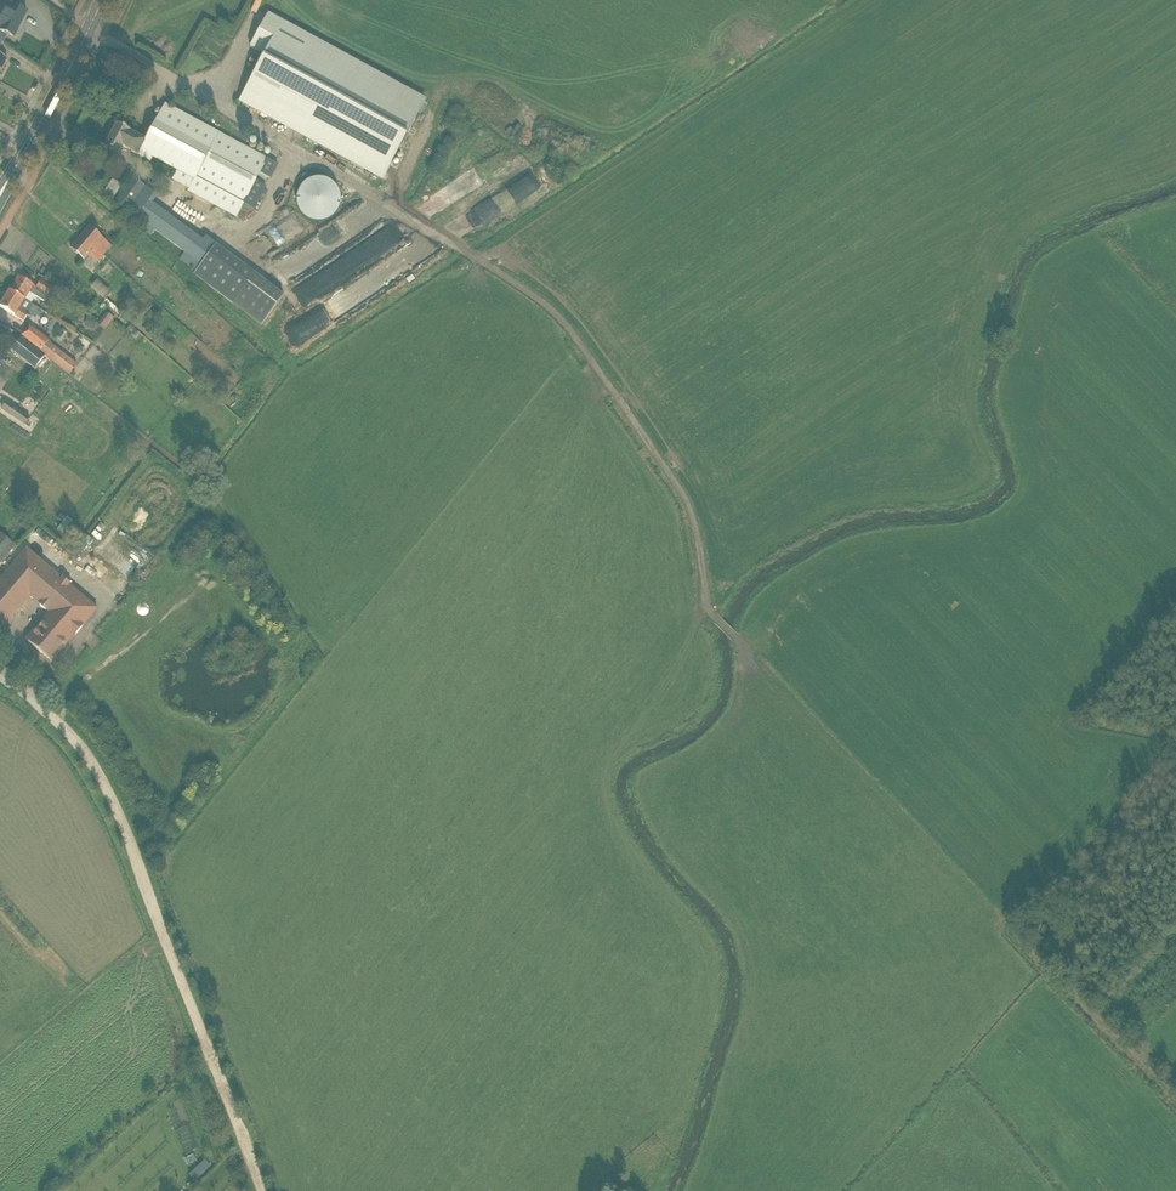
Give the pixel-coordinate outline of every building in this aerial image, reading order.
[(0,3),(0,41),(3,43),(7,36),(14,39),(19,30),(23,23),(23,21),(27,14),(12,6),(1,1),(0,3)] [(383,178),(425,102),(267,15),(250,46),(265,54),(240,100),(383,178)] [(117,124),(104,147),(118,154),(122,146),(134,152),(150,161),(152,157),(159,145),(200,167),(193,180),(242,204),(254,209),(261,194),(264,196),(267,191),(266,191),(264,190),(266,186),(255,180),(259,173),(270,178),(277,164),(266,159),(175,110),(164,104),(154,123),(145,140),(130,132),(130,131),(120,126),(117,124)] [(296,198),(296,202),(297,206),(298,209),(300,213),(302,216),(305,218),(309,220),(312,221),(318,222),(324,221),(327,220),(330,218),(333,216),(336,213),(338,209),(339,206),(340,200),(339,196),(339,193),(336,187),(333,184),(330,182),(327,180),(325,179),(322,178),(316,178),(312,179),(308,180),(304,183),(301,186),(299,189),(297,194),(296,198)] [(128,183),(115,202),(127,210),(140,192),(128,183)] [(141,193),(136,200),(148,208),(152,203),(157,195),(145,187),(141,193)] [(71,248),(83,259),(102,239),(89,227),(71,248)] [(196,271),(193,274),(261,325),(283,296),(215,245),(196,271)] [(19,276),(10,291),(25,300),(29,293),(44,302),(53,289),(51,288),(41,281),(37,288),(19,276)] [(0,306),(0,307),(10,313),(23,322),(23,321),(27,316),(33,305),(25,300),(10,291),(9,292),(8,292),(5,292),(3,296),(3,299),(4,299),(0,306)] [(97,325),(104,330),(113,318),(106,313),(97,325)] [(87,316),(84,326),(94,329),(97,319),(87,316)] [(40,351),(39,352),(69,375),(77,365),(48,342),(49,341),(29,325),(20,336),(40,351)] [(129,325),(126,329),(130,333),(134,328),(129,325)] [(20,337),(10,350),(34,370),(45,357),(20,337)] [(10,416),(25,426),(30,418),(16,408),(10,416)] [(15,546),(0,533),(0,563),(15,546)] [(52,661),(74,634),(75,635),(82,626),(82,625),(97,608),(69,584),(69,583),(62,577),(61,578),(26,548),(0,579),(0,626),(3,628),(30,596),(39,604),(39,605),(46,611),(47,610),(48,612),(49,613),(54,617),(48,624),(42,619),(25,639),(52,661)] [(88,568),(112,586),(121,573),(97,555),(88,568)] [(213,1151),(210,1153),(213,1160),(219,1157),(217,1153),(213,1151)]
